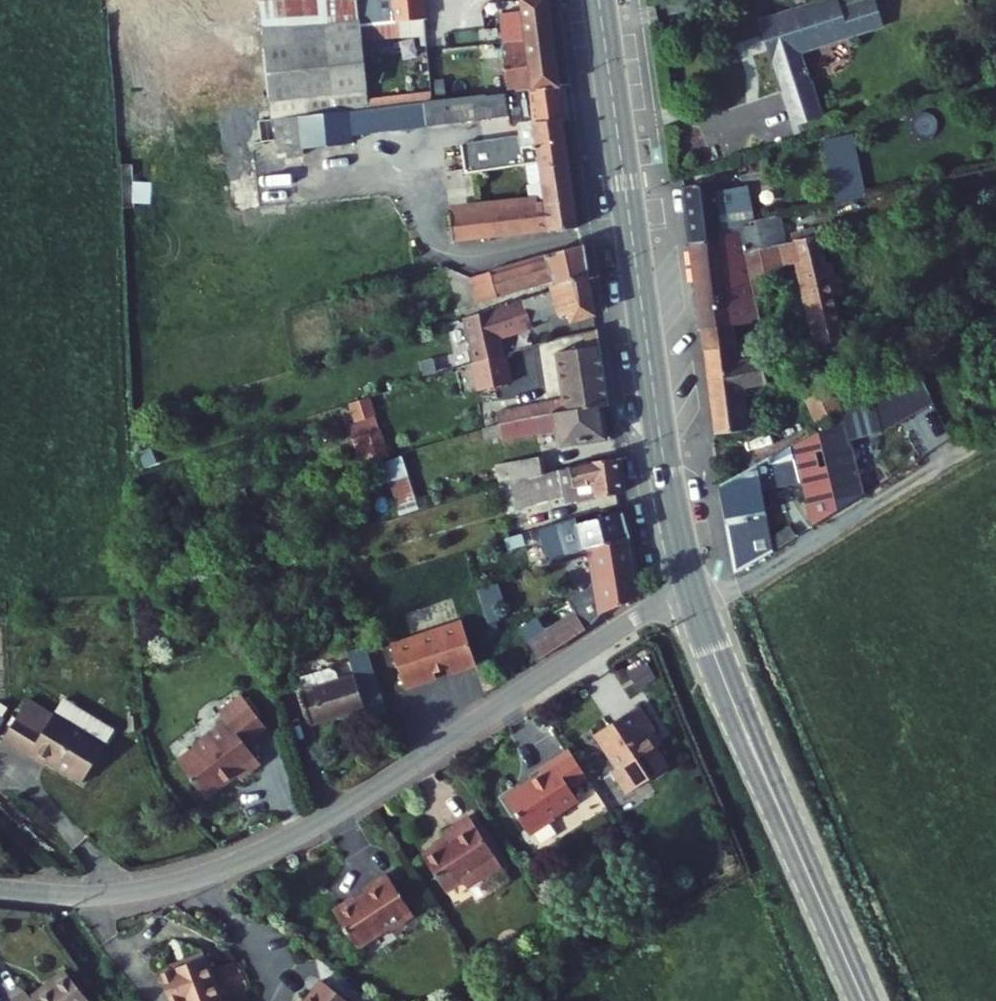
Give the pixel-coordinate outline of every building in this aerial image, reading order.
[(273,109),(348,104),(370,102),(369,93),(362,37),(358,0),(265,0),(273,109)] [(362,37),(424,32),(421,0),(358,0),(362,37)] [(549,0),(520,0),(519,0),(521,11),(499,14),(504,55),(480,57),(483,94),(505,93),(506,93),(505,73),(528,71),(527,59),(557,56),(549,0)] [(794,124),(822,116),(802,53),(884,28),(875,0),(872,0),(867,2),(867,0),(833,0),(799,11),(798,10),(761,21),(794,124)] [(511,92),(562,89),(557,56),(527,59),(528,71),(505,73),(506,93),(511,92)] [(478,146),(479,157),(526,150),(526,147),(524,147),(522,128),(535,127),(535,124),(564,120),(569,119),(566,88),(562,89),(511,92),(517,142),(478,146)] [(430,89),(369,93),(370,102),(397,100),(423,98),(430,98),(430,89)] [(507,115),(505,93),(483,94),(430,98),(423,98),(425,121),(507,115)] [(425,121),(423,98),(397,100),(399,123),(406,122),(407,126),(425,125),(425,121)] [(350,137),(348,104),(273,109),(257,110),(258,131),(273,130),(274,147),(302,145),(301,141),(350,137)] [(258,131),(257,110),(217,113),(218,134),(258,131)] [(542,159),(544,167),(571,163),(564,120),(535,124),(535,127),(522,128),(524,147),(526,147),(526,150),(541,149),(542,159)] [(867,183),(851,122),(823,130),(839,190),(867,183)] [(148,145),(137,146),(140,188),(151,187),(148,145)] [(520,162),(542,159),(541,149),(526,150),(526,156),(519,157),(520,162)] [(480,168),(520,162),(519,157),(526,156),(526,150),(479,157),(480,168)] [(577,201),(571,163),(544,167),(549,202),(577,201)] [(688,180),(696,233),(729,223),(728,218),(759,212),(760,207),(755,174),(730,178),(728,167),(688,180)] [(729,223),(738,222),(743,246),(758,242),(757,237),(792,229),(784,199),(760,207),(759,212),(728,218),(729,223)] [(581,227),(577,201),(549,202),(527,203),(454,215),(459,248),(581,227)] [(757,237),(758,242),(760,251),(795,242),(814,306),(843,297),(823,221),(792,229),(757,237)] [(743,246),(738,222),(729,223),(696,233),(704,279),(710,319),(759,305),(746,254),(760,251),(758,242),(743,246)] [(550,288),(566,284),(589,277),(585,248),(548,255),(475,280),(483,303),(548,281),(550,288)] [(472,342),(474,362),(502,354),(499,334),(556,315),(559,323),(570,320),(572,325),(595,316),(589,277),(566,284),(566,289),(417,334),(425,357),(472,342)] [(849,318),(843,297),(814,306),(820,326),(849,318)] [(759,305),(710,319),(713,339),(743,330),(741,323),(762,317),(759,305)] [(764,325),(762,317),(741,323),(743,330),(764,325)] [(743,330),(713,339),(727,424),(756,417),(748,377),(775,369),(764,325),(743,330)] [(601,347),(599,332),(585,334),(587,349),(601,347)] [(610,409),(601,347),(587,349),(559,353),(566,403),(503,412),(505,424),(546,418),(602,410),(610,409)] [(506,382),(502,354),(474,362),(477,386),(506,382)] [(477,386),(474,362),(428,378),(433,392),(463,381),(463,387),(477,386)] [(884,380),(801,431),(823,499),(827,511),(881,477),(866,431),(897,421),(884,380)] [(353,418),(348,419),(359,460),(390,452),(373,393),(348,400),(353,418)] [(559,430),(562,450),(607,443),(602,410),(546,418),(548,432),(559,430)] [(780,444),(732,473),(744,522),(782,498),(771,464),(785,459),(780,444)] [(548,477),(552,496),(583,490),(584,503),(623,496),(618,460),(590,464),(548,477)] [(552,496),(554,507),(584,503),(583,490),(552,496)] [(789,521),(782,498),(744,522),(753,559),(793,533),(789,521)] [(823,499),(789,521),(793,533),(827,511),(823,499)] [(574,522),(539,532),(548,564),(589,551),(629,540),(621,515),(575,528),(574,522)] [(589,551),(604,607),(639,601),(631,547),(629,540),(589,551)] [(537,664),(586,634),(571,610),(541,628),(538,622),(519,634),(537,664)] [(418,644),(433,687),(464,676),(462,671),(475,667),(481,670),(499,664),(503,657),(489,619),(418,644)] [(323,665),(327,679),(362,668),(358,655),(323,665)] [(627,667),(640,686),(657,675),(644,656),(627,667)] [(378,663),(386,690),(405,683),(397,658),(378,663)] [(322,680),(332,713),(388,696),(386,690),(378,663),(362,668),(327,679),(322,680)] [(221,746),(198,765),(227,798),(245,783),(244,782),(255,772),(256,774),(259,777),(279,760),(263,742),(283,724),(257,694),(236,712),(243,720),(221,739),(221,746)] [(21,715),(3,742),(31,759),(36,751),(50,760),(87,782),(117,734),(67,702),(48,732),(21,715)] [(662,704),(619,732),(641,765),(636,768),(651,791),(692,765),(672,734),(679,729),(662,704)] [(563,772),(527,795),(551,832),(577,815),(575,812),(600,796),(592,784),(610,773),(593,747),(560,769),(563,772)] [(31,759),(45,768),(50,760),(36,751),(31,759)] [(244,782),(245,783),(256,774),(255,772),(244,782)] [(469,837),(443,854),(477,906),(493,895),(497,901),(532,879),(489,814),(465,830),(469,837)] [(378,895),(357,909),(380,945),(413,925),(415,928),(438,914),(411,871),(387,886),(391,892),(380,899),(378,895)] [(163,968),(174,1000),(178,1000),(186,998),(187,1000),(225,1000),(222,994),(212,965),(208,953),(163,968)] [(237,957),(212,965),(222,994),(248,985),(246,970),(237,957)] [(319,1000),(381,1000),(342,971),(319,1000)] [(27,1000),(103,1000),(81,972),(45,999),(39,992),(27,1000)]
